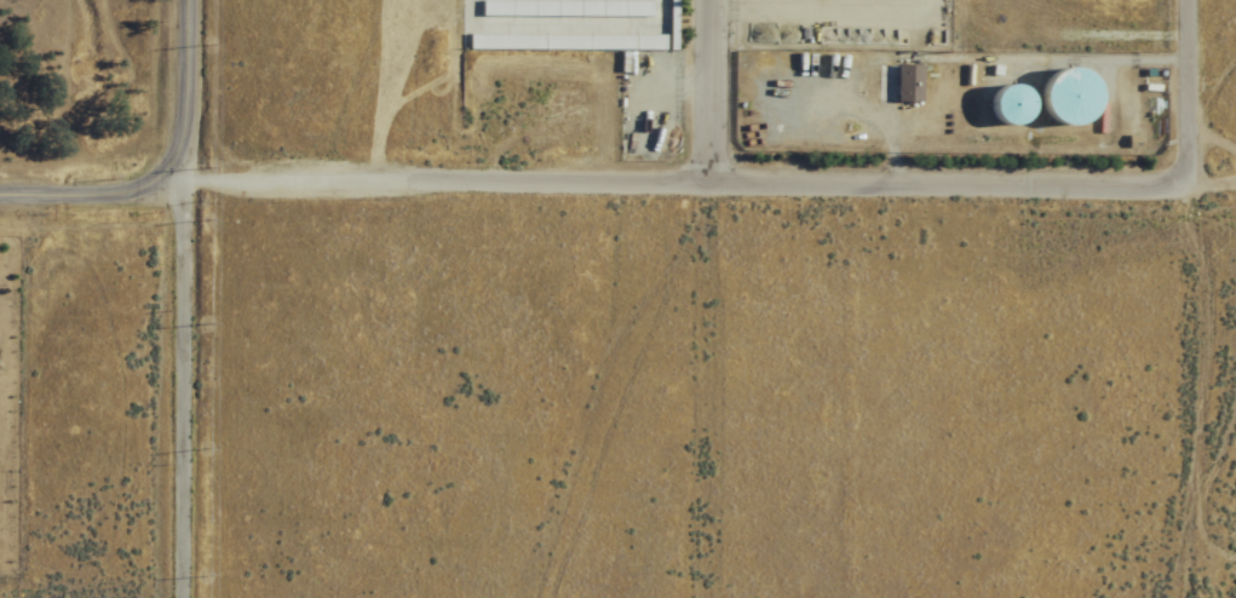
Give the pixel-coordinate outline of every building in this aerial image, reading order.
[(676,51),(676,0),(666,0),(666,17),(651,17),(651,1),(514,0),(480,0),(480,17),(568,17),(567,34),(466,33),(466,49),(676,51)] [(894,101),(920,101),(920,64),(894,64),(894,101)] [(1080,69),(1042,70),(1044,124),(1082,122),(1080,69)] [(992,124),(1019,124),(1019,87),(992,87),(992,124)]
